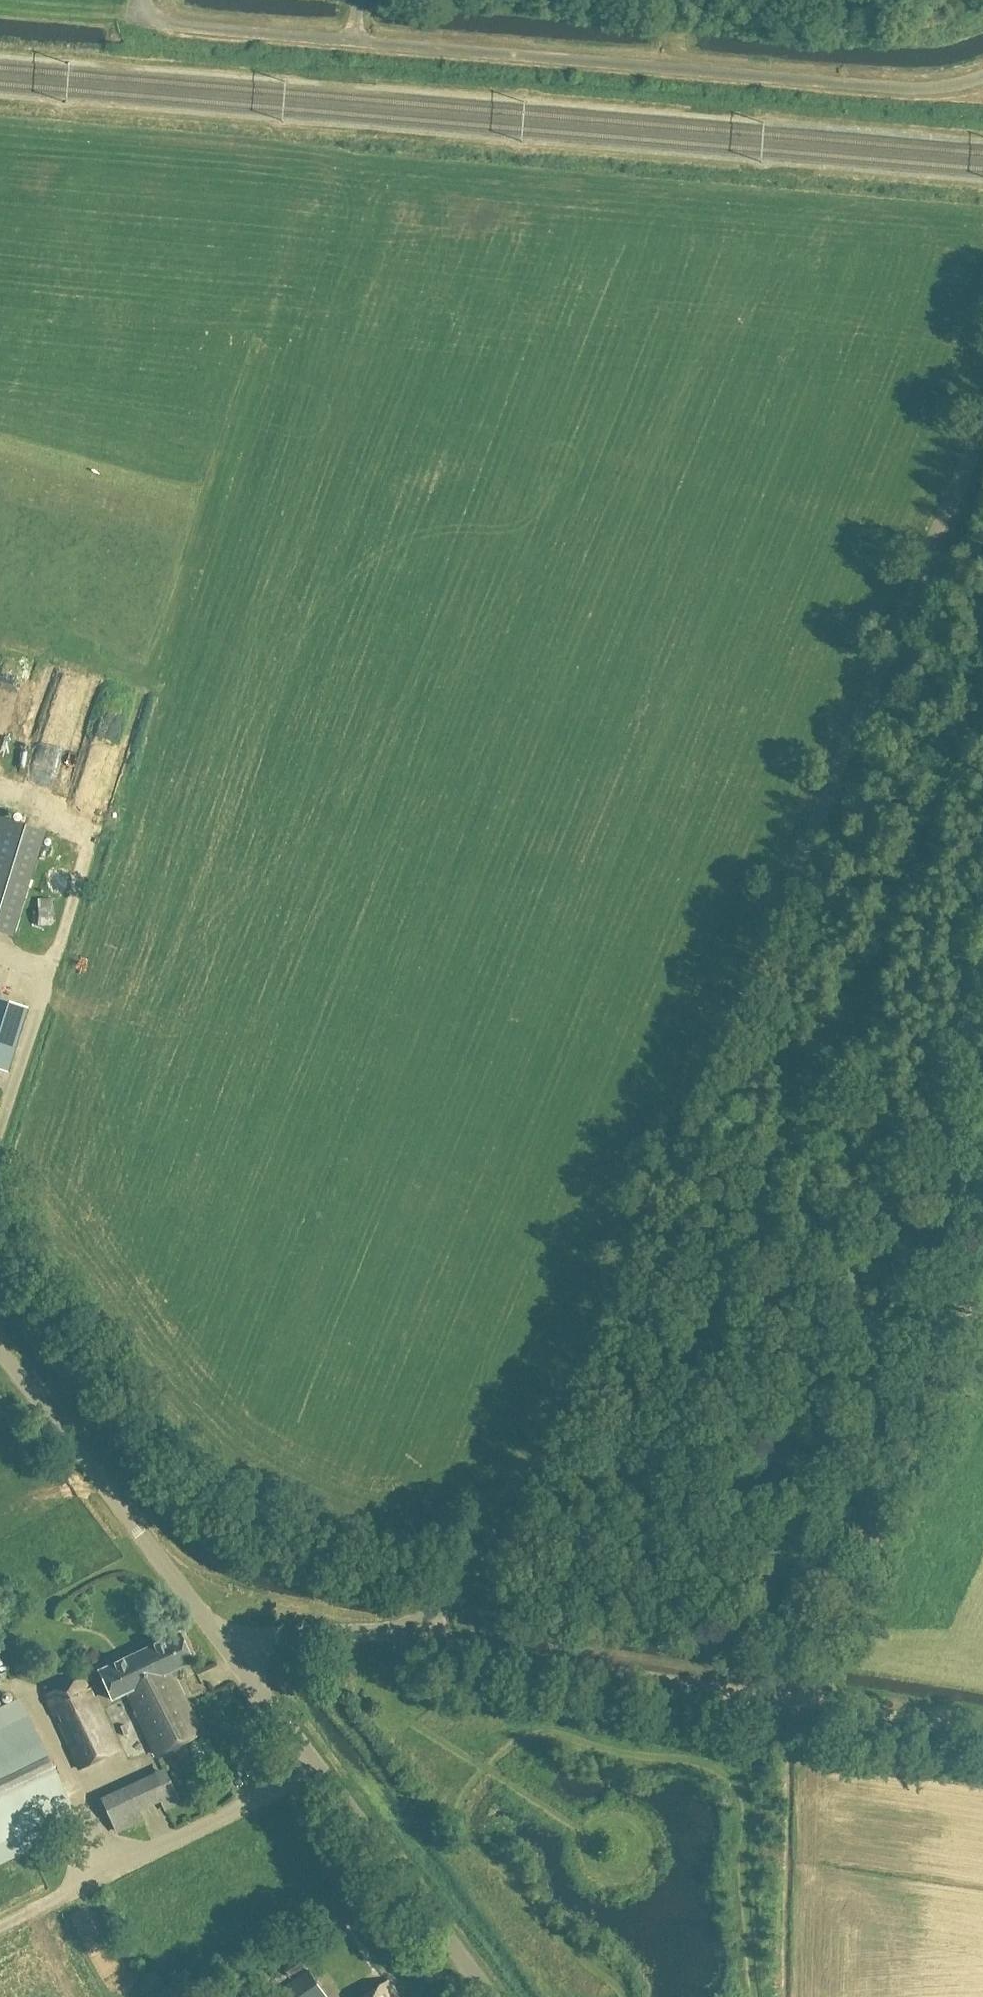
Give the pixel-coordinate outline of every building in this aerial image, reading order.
[(69,758),(48,752),(35,796),(55,802),(69,758)] [(9,932),(40,829),(0,817),(0,929),(9,932)] [(51,921),(51,902),(34,902),(34,921),(51,921)] [(7,1071),(27,1007),(0,999),(0,1069),(7,1071)] [(126,1693),(172,1672),(195,1661),(180,1631),(97,1670),(111,1700),(126,1693)] [(201,1733),(172,1672),(126,1693),(156,1755),(201,1733)] [(118,1751),(82,1677),(42,1698),(79,1771),(118,1751)] [(79,1822),(71,1805),(21,1700),(0,1711),(0,1860),(79,1822)] [(154,1833),(173,1824),(152,1776),(94,1801),(107,1832),(146,1815),(154,1833)] [(307,1966),(301,1958),(300,1957),(284,1967),(290,1977),(307,1966)] [(269,1995),(270,1996),(326,1996),(310,1971),(269,1995)] [(390,1980),(362,1996),(400,1996),(390,1980)]
